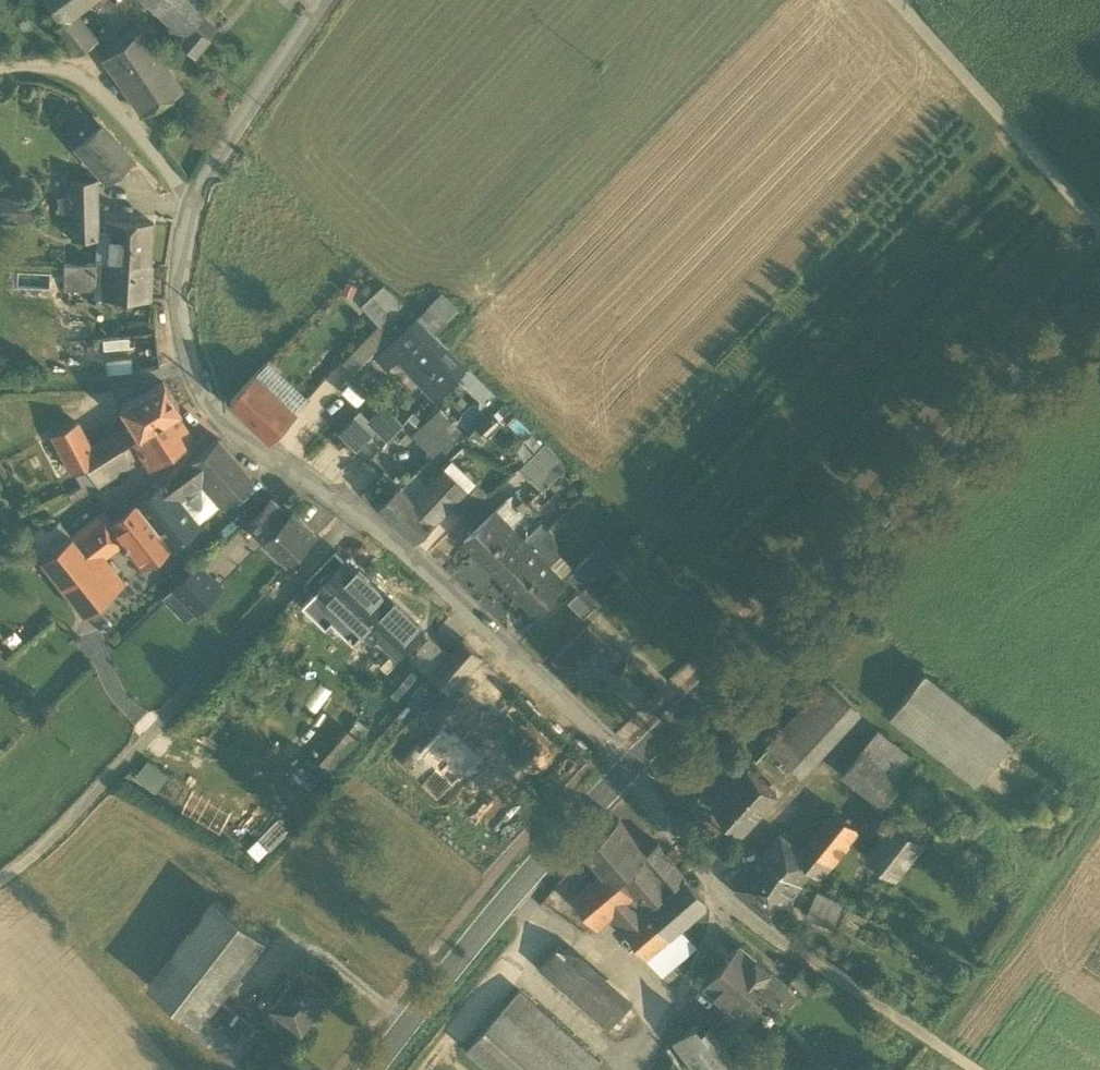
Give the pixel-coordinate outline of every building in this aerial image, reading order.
[(60,19),(62,22),(69,17),(90,0),(45,0),(60,19)] [(178,41),(205,9),(194,0),(145,0),(172,24),(166,30),(178,41)] [(178,41),(194,55),(221,24),(205,9),(178,41)] [(72,20),(86,37),(95,31),(81,13),(72,20)] [(89,42),(69,17),(62,22),(60,19),(53,24),(76,53),(89,42)] [(101,55),(121,83),(141,71),(160,60),(139,29),(101,55)] [(160,60),(141,71),(162,102),(181,89),(160,60)] [(152,109),(162,102),(141,71),(121,83),(143,116),(152,109)] [(159,126),(165,134),(177,125),(162,102),(152,109),(163,124),(159,126)] [(77,146),(106,178),(129,157),(100,125),(77,146)] [(70,180),(72,239),(95,239),(94,180),(70,180)] [(32,217),(33,194),(0,193),(0,217),(32,217)] [(109,232),(108,263),(121,264),(150,266),(152,224),(105,222),(104,232),(109,232)] [(94,297),(121,298),(121,264),(108,263),(103,263),(103,264),(103,281),(95,281),(95,289),(94,297)] [(64,264),(64,290),(95,289),(95,281),(103,281),(103,264),(64,264)] [(150,266),(121,264),(121,298),(149,300),(151,267),(150,266)] [(380,323),(405,302),(388,282),(363,303),(380,323)] [(421,320),(435,333),(448,322),(431,306),(418,317),(421,320)] [(398,357),(435,396),(458,376),(439,355),(448,346),(435,333),(421,320),(418,317),(388,345),(398,357)] [(96,367),(97,377),(138,373),(159,367),(155,332),(92,338),(93,348),(95,348),(97,367),(96,367)] [(375,357),(386,368),(398,357),(388,345),(375,357)] [(439,355),(458,376),(469,366),(448,346),(439,355)] [(478,375),(469,366),(458,376),(468,385),(478,375)] [(505,401),(478,375),(468,385),(483,400),(480,404),(491,415),(505,401)] [(229,403),(270,438),(294,413),(255,376),(229,403)] [(113,434),(121,446),(132,439),(137,435),(136,434),(173,412),(178,408),(162,383),(119,406),(130,424),(125,427),(125,426),(113,434)] [(378,412),(397,430),(403,423),(385,406),(378,412)] [(413,434),(419,439),(445,413),(441,409),(440,408),(428,420),(413,434)] [(190,439),(173,412),(136,434),(137,435),(132,439),(136,445),(149,465),(190,439)] [(358,452),(377,432),(368,423),(357,412),(337,432),(358,452)] [(377,432),(386,440),(397,430),(378,412),(368,423),(377,432)] [(445,413),(419,439),(432,452),(440,460),(446,454),(466,434),(445,413)] [(71,474),(85,467),(121,446),(113,434),(89,449),(76,422),(52,435),(71,474)] [(136,445),(132,439),(121,446),(125,452),(136,445)] [(202,478),(225,505),(255,481),(217,439),(188,461),(188,462),(202,478)] [(523,463),(545,486),(568,464),(546,441),(523,463)] [(125,452),(121,446),(85,467),(97,485),(132,463),(125,452)] [(432,452),(416,470),(430,482),(444,466),(443,464),(450,457),(446,454),(440,460),(432,452)] [(444,466),(430,482),(414,499),(401,486),(399,485),(393,492),(378,508),(414,541),(472,479),(450,457),(443,464),(444,466)] [(162,486),(161,486),(174,501),(202,478),(188,462),(188,461),(187,460),(158,482),(162,486)] [(84,492),(97,485),(85,467),(72,474),(80,486),(84,493),(84,492)] [(390,489),(393,492),(399,485),(384,470),(362,493),(375,505),(390,489)] [(416,470),(401,486),(414,499),(430,482),(416,470)] [(455,508),(465,518),(491,494),(481,484),(455,508)] [(85,493),(84,492),(84,493),(80,486),(66,495),(70,503),(85,493)] [(161,486),(135,506),(167,546),(169,548),(196,527),(181,511),(174,501),(161,486)] [(247,525),(288,565),(316,537),(293,514),(289,518),(272,500),(247,525)] [(142,566),(167,546),(135,506),(112,524),(111,525),(124,542),(142,566)] [(463,538),(499,575),(530,545),(494,508),(463,538)] [(71,537),(93,566),(124,542),(111,525),(112,524),(103,512),(71,537)] [(39,557),(71,533),(60,519),(28,543),(39,557)] [(235,571),(261,538),(240,522),(214,554),(235,571)] [(40,561),(83,615),(114,591),(93,566),(71,537),(40,561)] [(564,580),(530,545),(499,575),(532,610),(564,580)] [(567,574),(580,587),(605,562),(593,549),(567,574)] [(306,584),(317,594),(321,590),(320,589),(345,563),(335,554),(306,584)] [(610,562),(615,567),(623,559),(618,554),(610,562)] [(321,590),(337,605),(363,578),(346,561),(345,563),(320,589),(321,590)] [(195,566),(172,590),(187,604),(195,612),(218,589),(195,566)] [(344,611),(366,632),(382,616),(400,634),(395,639),(406,648),(422,631),(384,594),(382,596),(363,578),(337,605),(344,611)] [(577,594),(592,609),(604,597),(590,582),(577,594)] [(177,614),(187,604),(172,590),(163,599),(177,614)] [(332,624),(344,611),(337,605),(321,590),(317,594),(308,603),(331,625),(332,624)] [(568,603),(582,618),(592,609),(577,594),(568,603)] [(344,611),(332,624),(356,648),(368,635),(366,632),(344,611)] [(398,656),(406,648),(395,639),(400,634),(382,616),(366,632),(368,635),(375,642),(379,637),(388,646),(387,646),(398,656)] [(555,654),(587,688),(621,656),(589,622),(555,654)] [(412,659),(431,677),(449,656),(431,638),(412,659)] [(462,640),(449,656),(431,677),(449,695),(451,696),(482,659),(462,640)] [(891,714),(977,782),(1011,740),(926,671),(891,714)] [(768,745),(797,771),(858,705),(830,678),(768,745)] [(451,696),(449,695),(426,719),(443,735),(444,734),(445,736),(468,713),(451,696)] [(876,730),(862,748),(904,781),(918,764),(876,730)] [(424,755),(437,767),(452,782),(475,758),(457,741),(454,744),(445,736),(444,734),(443,735),(424,755)] [(842,773),(885,806),(904,781),(862,748),(842,773)] [(408,770),(421,783),(437,767),(424,755),(408,770)] [(437,798),(452,782),(437,767),(421,783),(437,798)] [(712,806),(742,833),(777,794),(748,768),(712,806)] [(763,854),(801,885),(813,872),(821,878),(858,832),(856,827),(834,810),(801,850),(780,834),(763,854)] [(609,870),(619,881),(620,880),(643,859),(648,855),(647,853),(619,820),(583,852),(602,873),(603,875),(609,870)] [(922,842),(896,821),(867,858),(894,878),(922,842)] [(648,855),(643,859),(671,890),(685,877),(657,845),(647,853),(648,855)] [(733,890),(770,921),(794,894),(801,885),(763,854),(733,890)] [(624,931),(671,890),(643,859),(620,880),(633,895),(610,915),(624,931)] [(596,926),(610,915),(633,895),(620,880),(619,881),(609,870),(603,875),(602,873),(572,899),(596,926)] [(624,931),(648,958),(682,929),(707,908),(705,900),(685,877),(671,890),(624,931)] [(802,919),(829,931),(842,904),(815,891),(802,919)] [(260,1028),(218,996),(264,937),(215,899),(151,984),(195,1017),(188,1027),(234,1061),(260,1028)] [(840,917),(859,927),(866,914),(846,905),(840,917)] [(696,946),(682,929),(648,958),(663,976),(696,946)] [(722,966),(753,993),(771,972),(740,945),(722,966)] [(540,967),(574,998),(593,977),(559,947),(540,967)] [(272,1002),(303,1027),(333,990),(301,965),(272,1002)] [(749,997),(753,993),(722,966),(704,987),(735,1014),(749,997)] [(791,990),(771,972),(753,993),(765,1003),(768,1000),(776,1007),(791,990)] [(574,998),(609,1028),(627,1008),(593,977),(574,998)] [(503,1008),(520,1022),(536,1004),(519,990),(503,1008)] [(735,1014),(748,1025),(762,1009),(749,997),(735,1014)] [(536,1004),(520,1022),(574,1069),(594,1069),(601,1062),(536,1004)] [(520,1022),(503,1008),(467,1049),(491,1069),(574,1069),(520,1022)] [(636,1016),(627,1008),(609,1028),(618,1036),(636,1016)] [(698,1069),(733,1069),(724,1058),(729,1054),(710,1028),(703,1033),(696,1024),(676,1039),(698,1069)]
